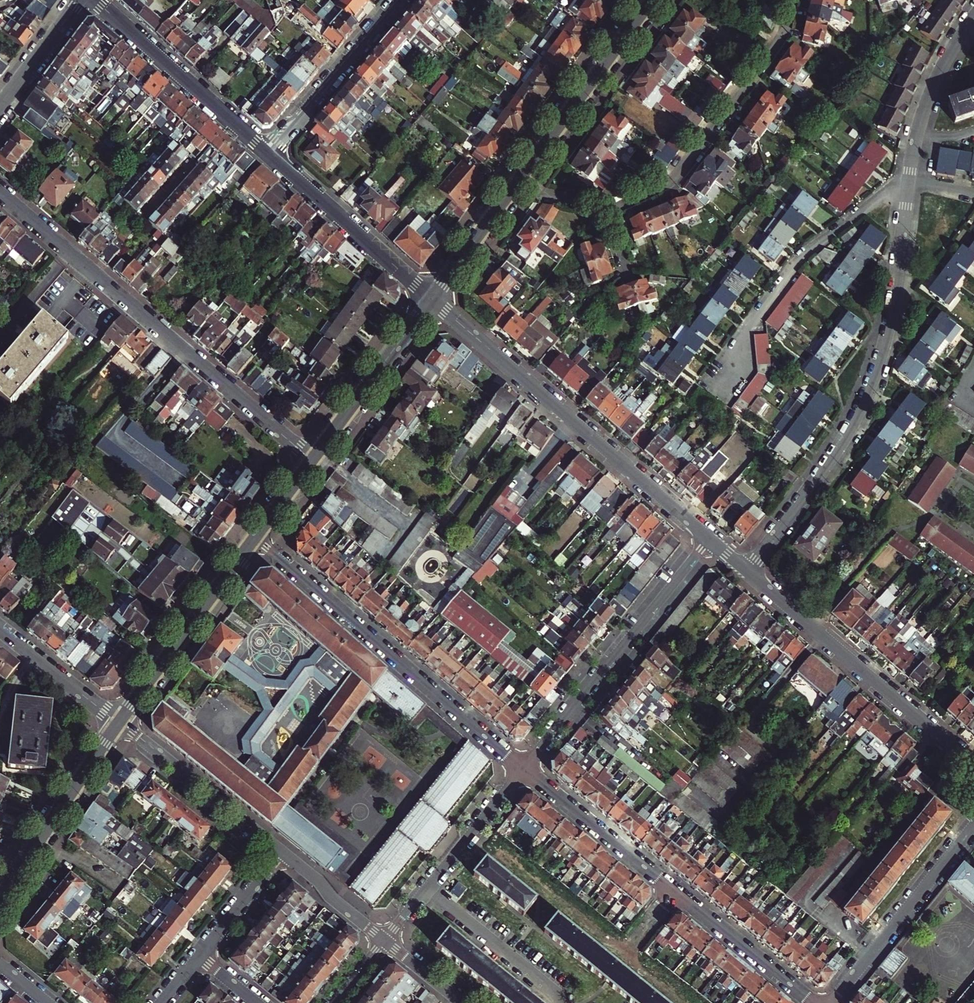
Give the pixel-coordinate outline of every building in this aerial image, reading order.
[(29,5),(22,12),(23,13),(28,17),(39,5),(33,0),(23,0),(29,5)] [(44,0),(33,0),(39,5),(48,12),(53,6),(44,0)] [(147,0),(118,0),(139,19),(148,8),(144,5),(147,0)] [(254,2),(252,0),(247,0),(240,8),(245,12),(254,2)] [(296,0),(280,0),(283,7),(285,14),(283,17),(290,23),(299,13),(313,26),(312,28),(337,50),(344,42),(330,29),(296,0)] [(337,9),(352,22),(370,1),(368,0),(345,0),(337,9)] [(428,0),(420,0),(416,5),(440,25),(455,39),(458,35),(450,28),(454,23),(428,0)] [(447,0),(428,0),(454,23),(462,13),(456,8),(447,0)] [(514,0),(491,0),(501,9),(497,14),(503,19),(517,2),(514,0)] [(588,25),(594,29),(607,11),(592,0),(590,0),(577,16),(588,25)] [(607,11),(613,3),(609,0),(592,0),(607,11)] [(722,9),(725,5),(718,0),(710,0),(722,9)] [(832,11),(834,0),(813,0),(811,6),(832,11)] [(899,0),(878,0),(882,13),(901,7),(899,0)] [(920,32),(937,45),(941,38),(939,37),(947,26),(949,27),(954,21),(952,20),(959,9),(961,10),(966,4),(964,2),(965,0),(943,0),(920,32)] [(259,6),(254,2),(245,12),(250,16),(259,6)] [(328,14),(351,34),(358,27),(352,22),(337,9),(329,2),(323,9),(328,14)] [(831,17),(852,22),(854,12),(844,10),(845,5),(834,3),(831,17)] [(38,25),(48,12),(39,5),(28,17),(38,25)] [(440,25),(416,5),(408,14),(438,41),(447,49),(452,43),(436,29),(440,25)] [(259,6),(250,16),(251,18),(257,23),(263,10),(259,6)] [(811,6),(808,20),(828,24),(829,24),(832,11),(811,6)] [(285,14),(283,7),(271,13),(276,26),(283,17),(285,14)] [(31,35),(38,25),(28,17),(23,13),(21,16),(10,8),(8,11),(10,13),(7,16),(10,19),(31,35)] [(158,18),(148,8),(139,19),(157,35),(167,25),(158,18)] [(269,34),(276,26),(271,13),(270,12),(263,10),(257,23),(258,24),(263,29),(269,34)] [(157,35),(167,44),(188,20),(178,12),(167,25),(157,35)] [(225,34),(232,40),(251,18),(250,16),(245,12),(225,34)] [(684,13),(677,21),(699,37),(705,29),(700,25),(704,21),(693,12),(689,17),(684,13)] [(344,42),(351,34),(328,14),(326,17),(329,19),(327,21),(333,26),(330,29),(344,42)] [(438,41),(408,14),(401,22),(430,48),(435,52),(439,48),(435,44),(438,41)] [(569,19),(560,32),(580,47),(587,38),(581,34),(588,25),(577,16),(574,22),(569,19)] [(247,35),(258,24),(257,23),(251,18),(232,40),(250,57),(257,48),(263,40),(269,34),(263,29),(253,40),(247,35)] [(10,19),(4,27),(0,24),(0,30),(21,47),(31,35),(10,19)] [(167,44),(176,52),(196,30),(198,28),(188,19),(188,20),(167,44)] [(88,21),(83,28),(106,44),(105,44),(108,46),(107,48),(108,49),(110,47),(116,51),(122,44),(95,20),(88,21)] [(828,24),(808,20),(804,41),(816,43),(816,41),(824,43),(828,24)] [(699,37),(677,21),(671,30),(676,34),(673,38),(684,46),(692,52),(701,39),(699,37)] [(401,22),(394,30),(407,42),(423,56),(430,48),(401,22)] [(196,30),(176,52),(186,60),(204,40),(213,30),(216,27),(212,23),(200,37),(197,35),(199,32),(196,30)] [(549,44),(550,45),(566,56),(568,58),(571,54),(574,56),(580,47),(560,32),(551,25),(547,30),(555,36),(549,44)] [(225,34),(216,27),(213,30),(221,38),(225,34)] [(83,28),(77,36),(99,52),(105,44),(106,44),(83,28)] [(186,60),(194,68),(213,46),(216,49),(222,43),(219,41),(221,38),(213,30),(204,40),(186,60)] [(379,48),(392,59),(394,57),(397,60),(399,58),(396,55),(407,42),(394,30),(379,48)] [(77,36),(71,44),(93,60),(99,52),(77,36)] [(786,57),(802,69),(813,54),(806,49),(808,47),(793,36),(789,42),(794,46),(786,57)] [(309,52),(303,59),(318,73),(331,57),(308,38),(302,46),(309,52)] [(664,38),(658,47),(675,59),(684,46),(673,38),(670,42),(664,38)] [(267,44),(263,40),(257,48),(261,51),(267,44)] [(733,48),(749,60),(755,52),(739,40),(733,48)] [(71,44),(65,52),(87,68),(93,60),(71,44)] [(109,59),(106,62),(103,65),(106,69),(102,73),(103,74),(107,77),(111,73),(130,51),(122,44),(116,51),(109,59)] [(546,60),(562,72),(568,64),(563,60),(566,56),(550,45),(546,50),(550,54),(546,60)] [(318,73),(303,59),(289,47),(282,56),(294,67),(311,81),(318,73)] [(675,59),(658,47),(652,55),(657,59),(654,64),(670,76),(673,78),(682,65),(680,63),(675,59)] [(929,55),(913,47),(902,67),(904,68),(894,87),(896,88),(886,107),(888,108),(878,127),(896,137),(900,130),(898,129),(908,110),(906,109),(916,90),(914,89),(924,70),(922,68),(929,55)] [(379,48),(371,57),(397,80),(409,90),(413,85),(408,81),(406,80),(404,79),(406,77),(394,67),(397,64),(392,59),(379,48)] [(537,62),(541,56),(533,50),(529,56),(537,62)] [(139,59),(130,51),(111,73),(115,76),(107,86),(111,90),(115,86),(121,79),(139,59)] [(87,68),(65,52),(58,61),(82,79),(85,76),(93,83),(94,82),(96,83),(98,80),(99,81),(100,79),(99,78),(87,68)] [(304,89),(311,81),(294,67),(282,56),(275,64),(290,76),(304,89)] [(546,60),(541,56),(537,62),(542,65),(546,60)] [(566,56),(563,60),(568,64),(571,60),(568,58),(566,56)] [(286,87),(297,96),(304,89),(290,76),(275,64),(268,57),(261,65),(273,75),(275,77),(280,81),(286,87)] [(371,57),(363,66),(395,94),(398,90),(392,85),(397,80),(371,57)] [(684,57),(680,63),(682,65),(688,69),(693,63),(684,57)] [(802,69),(786,57),(771,78),(785,87),(795,94),(800,98),(805,92),(792,83),(797,76),(803,80),(808,74),(802,69)] [(121,79),(115,86),(124,94),(148,67),(139,59),(121,79)] [(500,66),(514,75),(516,77),(543,97),(549,89),(544,85),(547,82),(536,73),(531,70),(526,76),(518,70),(504,60),(500,66)] [(536,73),(547,82),(550,77),(555,81),(562,72),(546,60),(542,65),(536,73)] [(82,79),(58,61),(51,71),(75,89),(78,85),(86,92),(91,86),(82,79)] [(737,76),(741,70),(731,63),(727,68),(737,76)] [(670,76),(654,64),(651,68),(645,64),(639,72),(661,89),(665,83),(670,76)] [(395,94),(363,66),(355,76),(381,98),(385,93),(391,98),(395,94)] [(516,77),(514,75),(500,66),(496,71),(510,81),(518,87),(513,94),(517,98),(529,106),(532,102),(537,107),(543,97),(516,77)] [(148,67),(124,94),(116,103),(126,111),(130,106),(158,75),(148,67)] [(220,69),(209,81),(221,92),(231,79),(220,69)] [(75,89),(51,71),(44,80),(68,99),(70,95),(79,101),(84,95),(75,89)] [(665,92),(661,89),(639,72),(633,81),(634,82),(627,92),(647,107),(648,105),(651,107),(661,93),(677,105),(675,108),(684,115),(689,109),(665,92)] [(158,75),(130,106),(137,111),(144,103),(149,108),(169,86),(158,75)] [(291,104),(297,96),(286,87),(280,81),(276,86),(272,82),(275,77),(273,75),(266,83),(279,94),(291,104)] [(711,75),(706,82),(712,87),(723,95),(728,87),(711,75)] [(381,98),(355,76),(348,84),(376,108),(383,100),(381,98)] [(44,80),(36,90),(59,108),(62,110),(67,105),(71,108),(74,104),(68,99),(44,80)] [(266,83),(260,91),(284,112),(291,104),(279,94),(266,83)] [(665,83),(661,89),(665,92),(670,86),(665,83)] [(376,108),(348,84),(341,91),(365,112),(367,110),(383,124),(388,118),(376,108)] [(178,94),(169,86),(149,108),(143,115),(146,117),(150,113),(157,119),(165,109),(178,94)] [(723,95),(712,87),(703,100),(713,107),(723,95)] [(795,94),(785,87),(781,93),(791,100),(795,94)] [(59,108),(36,90),(25,106),(32,111),(38,115),(48,123),(49,121),(56,127),(66,114),(58,109),(59,108)] [(266,107),(278,118),(284,112),(260,91),(254,97),(266,107)] [(365,112),(341,91),(335,99),(361,122),(365,118),(373,125),(376,121),(365,112)] [(800,98),(805,101),(809,95),(805,92),(800,98)] [(768,93),(759,105),(775,117),(786,102),(780,97),(777,100),(768,93)] [(165,109),(157,119),(152,123),(155,125),(159,121),(165,126),(171,119),(187,101),(178,94),(165,109)] [(973,116),(973,94),(948,103),(955,123),(973,116)] [(498,96),(494,102),(503,108),(507,103),(498,96)] [(273,125),(278,118),(266,107),(254,97),(249,104),(262,115),(273,125)] [(517,98),(508,111),(524,124),(530,115),(525,111),(529,106),(517,98)] [(335,99),(328,106),(357,131),(364,137),(366,134),(360,128),(363,124),(361,122),(335,99)] [(177,130),(195,109),(187,101),(171,119),(165,126),(160,131),(163,134),(167,130),(172,135),(177,130)] [(499,113),(503,108),(494,102),(490,107),(499,113)] [(270,128),(273,125),(262,115),(249,104),(242,111),(263,129),(270,128)] [(759,105),(750,117),(771,132),(775,135),(779,129),(772,124),(776,118),(775,117),(759,105)] [(328,106),(322,114),(348,137),(350,139),(357,131),(328,106)] [(691,111),(703,120),(707,115),(695,106),(691,111)] [(203,115),(195,109),(177,130),(184,136),(203,115)] [(612,110),(600,127),(620,142),(631,126),(621,119),(622,118),(612,110)] [(38,115),(32,111),(25,120),(42,133),(41,134),(69,155),(73,151),(56,138),(57,137),(46,128),(49,124),(48,123),(38,115)] [(518,132),(524,124),(508,111),(502,119),(491,112),(488,116),(510,132),(513,128),(518,132)] [(684,121),(666,145),(677,154),(703,120),(691,111),(684,121)] [(348,137),(322,114),(315,122),(318,124),(340,143),(346,149),(350,145),(345,140),(348,137)] [(210,122),(203,115),(184,136),(180,141),(184,144),(181,148),(184,151),(197,137),(210,122)] [(475,127),(506,149),(512,141),(507,136),(510,132),(488,116),(482,124),(479,122),(475,127)] [(758,140),(759,141),(766,131),(769,134),(771,132),(750,117),(742,128),(758,140)] [(821,128),(826,131),(831,125),(826,121),(821,128)] [(221,131),(210,122),(197,137),(184,151),(188,155),(188,156),(191,159),(194,156),(192,155),(197,148),(201,152),(207,145),(208,146),(210,147),(223,132),(221,131)] [(333,151),(340,143),(318,124),(311,132),(321,140),(308,155),(329,173),(342,159),(333,151)] [(482,164),(485,166),(494,153),(500,157),(506,149),(475,127),(472,132),(481,138),(482,143),(484,144),(474,158),(482,164)] [(600,127),(592,138),(618,157),(627,145),(620,142),(600,127)] [(743,160),(758,140),(742,128),(732,141),(727,148),(743,160)] [(826,131),(821,128),(816,134),(820,138),(826,131)] [(231,140),(223,132),(210,147),(198,160),(200,162),(198,164),(199,166),(200,165),(204,169),(231,140)] [(0,154),(0,166),(11,174),(12,172),(13,174),(17,168),(16,167),(17,166),(22,166),(27,160),(26,156),(27,155),(26,154),(30,148),(16,137),(12,143),(11,143),(1,155),(0,154)] [(592,138),(584,149),(599,160),(601,162),(608,171),(618,157),(592,138)] [(238,146),(231,140),(204,169),(212,176),(238,146)] [(181,148),(178,146),(177,145),(175,143),(171,147),(166,142),(161,147),(181,164),(188,156),(188,155),(184,151),(181,148)] [(856,154),(862,159),(874,168),(885,154),(873,144),(871,146),(865,142),(856,154)] [(659,151),(672,161),(677,154),(666,145),(664,144),(659,151)] [(246,153),(238,146),(212,176),(220,182),(246,153)] [(161,147),(158,151),(164,156),(160,160),(174,172),(181,164),(161,147)] [(736,163),(717,147),(699,170),(716,182),(720,185),(724,188),(736,173),(731,170),(736,163)] [(599,160),(584,149),(572,165),(604,188),(607,184),(614,175),(608,171),(601,162),(599,160)] [(796,156),(801,159),(806,152),(802,149),(796,156)] [(942,149),(938,174),(955,177),(956,170),(959,152),(942,149)] [(959,152),(956,170),(970,172),(970,176),(973,176),(972,180),(973,181),(973,150),(973,154),(959,152)] [(659,151),(654,158),(667,167),(672,161),(659,151)] [(861,160),(855,155),(844,169),(850,173),(863,183),(874,168),(862,159),(861,160)] [(801,159),(796,156),(791,162),(796,166),(801,159)] [(667,167),(654,158),(649,164),(662,174),(667,167)] [(151,159),(147,163),(167,180),(174,172),(160,160),(156,164),(151,159)] [(241,191),(262,167),(256,162),(235,186),(241,191)] [(464,162),(460,167),(461,167),(472,177),(479,183),(483,179),(471,169),(472,168),(470,166),(469,167),(464,162)] [(145,165),(144,167),(141,171),(146,176),(159,188),(167,180),(147,163),(145,165)] [(212,176),(204,169),(200,165),(199,166),(192,174),(212,192),(217,186),(220,182),(212,176)] [(250,193),(261,203),(279,183),(262,167),(241,191),(247,196),(250,193)] [(464,201),(479,183),(472,177),(462,191),(451,182),(461,167),(460,167),(439,190),(453,203),(459,208),(464,212),(470,206),(464,201)] [(462,191),(472,177),(461,167),(451,182),(462,191)] [(75,186),(57,170),(40,190),(50,199),(49,201),(57,208),(75,186)] [(697,193),(704,198),(716,182),(699,170),(691,182),(689,181),(683,189),(689,194),(694,198),(697,193)] [(159,188),(146,176),(141,171),(137,175),(133,179),(152,196),(159,188)] [(850,173),(839,188),(852,197),(863,183),(850,173)] [(192,174),(185,182),(205,200),(210,194),(212,192),(192,174)] [(368,215),(397,181),(393,178),(386,186),(379,179),(369,191),(363,185),(357,191),(347,203),(354,209),(357,205),(368,215)] [(129,184),(126,188),(131,193),(145,205),(152,196),(133,179),(129,184)] [(401,185),(397,181),(368,215),(379,225),(376,228),(382,234),(392,221),(391,221),(400,209),(389,200),(401,185)] [(205,200),(185,182),(178,190),(198,208),(203,202),(205,200)] [(284,210),(295,197),(279,183),(261,203),(277,218),(284,210)] [(607,184),(604,188),(597,197),(610,200),(620,195),(607,184)] [(767,191),(772,194),(777,188),(772,184),(767,191)] [(841,212),(852,197),(839,188),(834,184),(826,194),(832,198),(829,202),(841,212)] [(217,186),(212,192),(210,194),(214,197),(221,189),(217,186)] [(351,186),(341,198),(347,203),(357,191),(351,186)] [(145,205),(131,193),(126,188),(122,192),(119,196),(128,204),(138,213),(140,210),(145,205)] [(178,190),(171,198),(184,211),(188,207),(194,212),(198,208),(178,190)] [(772,194),(767,191),(762,197),(767,201),(772,194)] [(685,199),(671,205),(679,223),(710,211),(694,198),(689,194),(685,199)] [(803,194),(792,209),(805,219),(816,204),(803,194)] [(119,196),(112,204),(121,212),(128,204),(119,196)] [(305,206),(295,197),(284,210),(277,218),(272,224),(276,228),(287,216),(291,221),(292,220),(305,206)] [(184,211),(171,198),(164,206),(184,224),(187,220),(181,215),(184,211)] [(70,216),(88,231),(101,216),(83,201),(70,216)] [(453,203),(448,208),(454,213),(459,208),(453,203)] [(554,205),(544,203),(533,216),(537,219),(539,217),(543,219),(554,205)] [(671,205),(658,210),(668,233),(670,232),(669,229),(679,224),(679,223),(671,205)] [(180,228),(184,224),(164,206),(156,215),(170,227),(174,223),(180,228)] [(312,219),(316,215),(305,206),(292,220),(299,226),(296,229),(295,232),(293,234),(296,237),(297,236),(309,223),(310,223),(312,219)] [(459,208),(454,213),(461,219),(465,213),(464,212),(459,208)] [(794,233),(805,219),(792,209),(781,224),(794,233)] [(668,233),(658,210),(645,216),(653,234),(654,233),(654,235),(664,231),(666,234),(668,233)] [(749,212),(744,218),(749,222),(754,215),(749,212)] [(8,220),(0,213),(0,229),(8,220)] [(102,215),(101,216),(88,231),(80,241),(89,249),(109,225),(112,223),(102,215)] [(167,231),(170,227),(156,215),(151,220),(149,223),(169,241),(173,236),(167,231)] [(418,215),(393,244),(404,254),(422,233),(424,235),(427,232),(425,230),(427,228),(429,230),(432,227),(432,226),(418,215)] [(647,236),(653,234),(645,216),(627,223),(637,247),(649,242),(647,236)] [(743,229),(749,222),(744,218),(739,225),(743,229)] [(781,224),(775,219),(764,233),(771,238),(783,248),(794,233),(781,224)] [(8,220),(0,229),(0,248),(17,227),(8,220)] [(309,246),(327,225),(321,220),(317,224),(315,227),(310,223),(309,223),(297,236),(309,246)] [(564,258),(568,254),(550,240),(555,232),(539,220),(536,225),(530,221),(524,230),(555,252),(564,258)] [(100,258),(113,243),(119,236),(121,234),(117,230),(116,231),(109,225),(89,249),(100,258)] [(337,234),(327,225),(309,246),(301,255),(303,257),(308,251),(311,254),(303,264),(307,267),(308,265),(315,258),(337,234)] [(26,235),(17,227),(0,248),(0,253),(1,251),(4,253),(9,247),(13,250),(26,235)] [(856,232),(853,227),(846,232),(851,236),(856,232)] [(871,228),(860,243),(873,253),(884,238),(871,228)] [(555,252),(524,230),(518,238),(524,242),(520,247),(531,255),(537,247),(552,257),(555,252)] [(430,240),(412,260),(420,268),(445,240),(436,232),(434,234),(430,240)] [(846,232),(839,237),(843,242),(851,236),(846,232)] [(404,254),(412,260),(430,240),(424,235),(422,233),(404,254)] [(121,246),(123,248),(129,241),(121,234),(119,236),(125,241),(121,246)] [(173,236),(169,241),(179,249),(180,248),(185,243),(175,234),(173,236)] [(336,253),(346,242),(337,234),(315,258),(308,265),(313,270),(322,260),(320,258),(322,255),(329,261),(336,253)] [(772,262),(783,248),(771,238),(770,239),(764,234),(753,248),(772,262)] [(39,245),(26,235),(13,250),(4,260),(7,262),(15,252),(27,262),(35,253),(34,251),(39,245)] [(587,266),(606,259),(598,237),(588,241),(588,240),(580,242),(582,248),(575,249),(582,269),(587,266)] [(179,249),(169,241),(163,248),(171,255),(168,258),(177,265),(186,254),(180,248),(179,249)] [(336,253),(367,281),(383,296),(395,306),(399,301),(398,288),(346,242),(336,253)] [(108,265),(118,254),(121,250),(113,243),(100,258),(108,265)] [(873,253),(860,243),(849,257),(862,267),(873,253)] [(129,264),(124,260),(114,271),(131,285),(154,258),(162,249),(158,245),(152,252),(149,249),(137,263),(135,261),(130,268),(128,266),(129,264)] [(526,265),(531,255),(520,247),(518,245),(511,255),(526,265)] [(661,261),(656,245),(649,247),(652,257),(647,259),(649,265),(661,261)] [(816,255),(821,259),(829,264),(837,254),(825,248),(816,255)] [(973,260),(973,257),(969,253),(963,248),(952,262),(965,272),(970,265),(973,260)] [(712,256),(716,259),(721,253),(717,249),(712,256)] [(124,260),(118,254),(108,265),(114,271),(124,260)] [(507,261),(521,272),(526,265),(511,255),(506,261),(507,261)] [(813,257),(810,261),(814,265),(821,259),(816,255),(813,257)] [(711,266),(716,259),(712,256),(707,263),(711,266)] [(849,257),(838,272),(851,281),(862,267),(849,257)] [(154,258),(131,285),(140,292),(163,265),(154,258)] [(734,273),(747,283),(758,268),(746,258),(734,273)] [(611,274),(606,259),(587,266),(593,285),(601,282),(600,278),(611,274)] [(481,297),(501,315),(502,315),(509,306),(514,300),(506,293),(517,282),(516,281),(523,273),(521,272),(507,261),(487,284),(490,286),(481,297)] [(965,272),(952,262),(942,276),(954,286),(959,279),(965,272)] [(169,283),(179,271),(175,267),(164,279),(169,283)] [(747,283),(734,273),(734,274),(730,271),(720,284),(725,287),(737,297),(747,283)] [(840,296),(851,281),(838,272),(827,286),(840,296)] [(666,284),(667,277),(649,275),(649,283),(666,284)] [(803,275),(799,281),(809,289),(814,283),(803,275)] [(954,286),(942,276),(930,291),(943,301),(954,286)] [(694,277),(688,284),(693,287),(698,281),(694,277)] [(954,286),(959,289),(963,283),(959,279),(954,286)] [(373,310),(383,296),(367,281),(356,295),(373,310)] [(646,281),(631,286),(638,306),(657,299),(654,292),(650,293),(646,281)] [(799,281),(794,287),(805,295),(809,289),(799,281)] [(688,294),(693,287),(688,284),(683,290),(688,294)] [(620,312),(638,306),(631,286),(617,291),(621,303),(617,304),(620,312)] [(737,297),(725,287),(713,302),(726,311),(737,297)] [(794,287),(790,293),(800,301),(805,295),(794,287)] [(232,293),(225,301),(231,307),(231,308),(237,313),(235,315),(234,314),(232,314),(224,324),(220,321),(213,329),(206,323),(200,331),(193,338),(209,352),(242,313),(248,306),(232,293)] [(800,301),(790,293),(785,299),(795,307),(800,301)] [(801,301),(806,305),(811,298),(806,294),(801,301)] [(362,324),(373,310),(356,295),(345,310),(362,324)] [(600,306),(605,310),(613,301),(607,297),(600,306)] [(519,314),(509,306),(502,315),(501,315),(494,323),(517,342),(550,304),(552,301),(548,298),(533,315),(524,325),(516,317),(519,314)] [(795,307),(785,299),(780,305),(791,313),(795,307)] [(11,305),(5,300),(0,306),(6,311),(11,305)] [(806,305),(801,301),(796,308),(801,312),(806,305)] [(214,314),(201,302),(187,319),(200,331),(206,323),(214,314)] [(726,311),(713,302),(702,316),(715,326),(726,311)] [(267,312),(257,304),(252,310),(257,314),(262,318),(267,312)] [(554,308),(550,304),(517,342),(540,362),(552,348),(551,347),(534,333),(542,323),(554,308)] [(671,305),(666,312),(671,315),(675,309),(671,305)] [(780,305),(776,311),(786,319),(789,315),(791,313),(780,305)] [(252,310),(248,306),(242,313),(252,321),(253,320),(257,314),(252,310)] [(345,310),(335,324),(352,338),(362,324),(345,310)] [(786,319),(776,311),(771,317),(782,325),(786,319)] [(665,322),(671,315),(666,312),(661,318),(665,322)] [(257,314),(253,320),(260,326),(261,324),(263,325),(266,322),(262,318),(257,314)] [(849,314),(838,329),(851,339),(862,324),(849,314)] [(950,343),(952,344),(963,330),(942,315),(931,329),(950,343)] [(68,338),(42,316),(0,365),(0,397),(10,406),(68,338)] [(113,341),(121,348),(125,345),(137,330),(122,316),(102,340),(110,346),(113,341)] [(691,331),(704,341),(715,326),(702,316),(691,331)] [(771,317),(766,323),(777,331),(782,325),(771,317)] [(784,323),(779,330),(784,334),(789,327),(784,323)] [(324,338),(341,352),(352,338),(335,324),(324,338)] [(827,343),(840,353),(851,339),(838,329),(827,343)] [(937,356),(939,357),(950,343),(931,329),(920,343),(933,353),(937,356)] [(137,330),(125,345),(136,354),(129,362),(143,373),(145,370),(162,351),(137,330)] [(222,357),(237,338),(228,330),(213,348),(222,357)] [(244,350),(254,338),(244,330),(237,338),(238,339),(222,357),(231,364),(244,350)] [(784,334),(779,330),(774,337),(779,340),(784,334)] [(289,342),(277,331),(269,340),(262,348),(275,358),(284,347),(289,342)] [(704,341),(691,331),(681,345),(694,355),(704,341)] [(648,333),(643,339),(648,343),(653,336),(648,333)] [(754,335),(755,343),(768,342),(767,334),(754,335)] [(326,373),(341,352),(324,338),(309,358),(326,373)] [(643,350),(648,343),(643,339),(638,346),(643,350)] [(829,367),(840,353),(827,343),(821,339),(810,353),(816,358),(829,367)] [(310,378),(326,389),(333,379),(326,373),(309,358),(289,342),(284,347),(300,359),(301,363),(306,367),(310,366),(314,370),(311,370),(309,373),(309,377),(310,378)] [(755,343),(756,350),(769,349),(768,342),(755,343)] [(922,367),(929,358),(933,353),(920,343),(910,358),(922,367)] [(441,344),(433,354),(457,372),(465,378),(479,359),(462,344),(456,352),(446,344),(441,344)] [(694,355),(681,345),(670,359),(683,369),(694,355)] [(571,364),(552,348),(540,362),(563,382),(591,350),(586,346),(571,364)] [(973,352),(973,350),(969,348),(965,355),(970,358),(973,352)] [(769,349),(756,350),(756,358),(769,356),(769,351),(769,349)] [(253,358),(244,350),(231,364),(228,368),(238,376),(253,358)] [(591,350),(563,382),(586,401),(598,387),(580,372),(588,362),(587,361),(594,353),(591,350)] [(145,370),(155,378),(172,359),(162,351),(145,370)] [(933,353),(929,358),(933,361),(937,356),(933,353)] [(411,367),(426,379),(429,375),(438,382),(441,378),(451,386),(456,380),(453,378),(457,372),(433,354),(425,366),(417,360),(411,367)] [(970,358),(965,355),(961,362),(966,366),(970,358)] [(757,365),(770,364),(769,356),(756,358),(757,365)] [(818,382),(829,367),(816,358),(805,372),(818,382)] [(922,367),(910,358),(899,372),(916,385),(927,371),(922,367)] [(683,369),(670,359),(659,374),(672,384),(683,369)] [(771,378),(770,364),(757,365),(758,373),(771,378)] [(261,375),(263,373),(256,367),(244,381),(251,387),(261,375)] [(412,388),(402,401),(418,413),(419,414),(425,406),(428,408),(433,400),(431,398),(436,392),(428,386),(431,382),(426,379),(411,367),(406,375),(416,382),(412,388)] [(192,377),(183,369),(149,408),(158,416),(192,377)] [(288,391),(296,397),(291,404),(299,410),(302,407),(303,406),(310,411),(318,400),(295,382),(282,372),(278,377),(291,387),(288,391)] [(465,378),(457,372),(453,378),(456,380),(451,386),(457,390),(461,384),(473,393),(477,387),(465,378)] [(764,388),(771,378),(758,373),(757,374),(753,380),(764,388)] [(122,389),(126,393),(139,378),(135,374),(122,389)] [(258,393),(267,382),(268,381),(261,375),(251,387),(258,393)] [(295,382),(318,400),(326,389),(310,378),(308,381),(300,375),(295,382)] [(401,381),(412,388),(416,382),(406,375),(401,381)] [(438,382),(429,375),(426,379),(431,382),(435,386),(438,382)] [(192,377),(158,416),(156,419),(162,424),(181,401),(185,404),(202,385),(192,377)] [(950,378),(945,385),(950,389),(955,382),(950,378)] [(764,388),(753,380),(749,386),(760,394),(764,388)] [(273,386),(267,382),(258,393),(263,398),(273,386)] [(211,393),(202,385),(185,404),(177,413),(187,421),(190,417),(211,393)] [(597,411),(612,394),(600,385),(598,387),(586,401),(597,411)] [(940,392),(945,396),(950,389),(945,385),(940,392)] [(744,392),(755,400),(759,395),(760,394),(749,386),(744,392)] [(706,392),(699,388),(691,399),(698,403),(706,392)] [(804,391),(797,400),(808,408),(821,417),(832,402),(814,389),(809,395),(804,391)] [(516,402),(501,390),(494,400),(465,439),(472,444),(497,410),(511,420),(520,408),(515,404),(516,402)] [(615,391),(612,394),(597,411),(609,421),(617,411),(627,400),(630,396),(627,393),(623,398),(615,391)] [(706,392),(698,403),(704,408),(712,396),(706,392)] [(751,406),(755,400),(744,392),(740,398),(751,406)] [(220,401),(211,393),(190,417),(200,425),(213,410),(220,401)] [(658,397),(653,393),(638,410),(620,431),(637,446),(647,434),(642,429),(649,421),(642,415),(658,397)] [(704,408),(710,412),(718,400),(712,396),(704,408)] [(900,411),(912,420),(923,405),(911,396),(900,411)] [(735,404),(747,412),(748,410),(751,406),(740,398),(735,404)] [(943,399),(940,404),(937,408),(936,411),(942,415),(949,403),(943,399)] [(617,411),(609,421),(620,431),(638,410),(627,400),(617,411)] [(718,400),(710,412),(717,416),(724,404),(718,400)] [(220,401),(213,410),(227,422),(235,413),(220,401)] [(407,429),(418,413),(402,401),(382,428),(394,437),(402,426),(407,429)] [(949,403),(942,415),(947,417),(949,419),(956,407),(949,403)] [(731,409),(724,404),(717,416),(723,421),(731,409)] [(743,417),(747,412),(735,404),(731,409),(743,417)] [(956,407),(949,419),(955,423),(962,411),(956,407)] [(511,420),(508,424),(520,433),(531,418),(532,417),(520,408),(511,420)] [(810,432),(821,417),(808,408),(805,412),(800,408),(792,419),(810,432)] [(912,420),(900,411),(890,424),(889,425),(901,434),(912,420)] [(962,411),(955,423),(961,427),(969,415),(962,411)] [(961,427),(968,431),(973,421),(973,418),(969,415),(961,427)] [(146,430),(150,426),(140,418),(136,423),(146,430)] [(531,418),(520,433),(519,435),(533,445),(528,451),(537,457),(553,434),(531,418)] [(787,437),(799,447),(810,432),(792,419),(791,418),(781,432),(787,437)] [(146,430),(136,423),(127,434),(189,479),(193,482),(201,471),(146,430)] [(643,450),(655,461),(672,440),(682,429),(677,424),(672,430),(667,426),(658,437),(658,436),(654,440),(653,439),(643,450)] [(878,439),(891,448),(901,434),(889,425),(878,439)] [(934,436),(938,429),(934,426),(929,432),(934,436)] [(385,456),(398,439),(394,437),(382,428),(369,445),(370,446),(364,455),(380,467),(387,457),(385,456)] [(934,436),(929,432),(924,439),(929,443),(934,436)] [(647,434),(637,446),(643,450),(653,439),(647,434)] [(96,447),(148,486),(175,506),(183,495),(179,492),(179,491),(105,436),(96,447)] [(789,461),(799,447),(787,437),(776,452),(789,461)] [(891,448),(878,439),(867,454),(873,458),(879,463),(891,448)] [(672,440),(655,461),(664,469),(682,448),(672,440)] [(682,448),(664,469),(677,480),(694,459),(687,453),(691,448),(685,443),(682,448)] [(973,473),(973,447),(971,445),(959,464),(973,473)] [(565,473),(580,455),(570,447),(540,482),(541,483),(534,491),(536,493),(521,511),(511,522),(492,508),(463,547),(460,551),(454,558),(463,564),(468,557),(483,567),(490,560),(498,551),(506,541),(516,529),(522,522),(565,473)] [(702,449),(694,459),(677,480),(687,488),(709,463),(711,460),(705,456),(707,454),(702,449)] [(729,458),(720,450),(711,460),(721,467),(729,458)] [(590,464),(580,455),(565,473),(569,476),(555,493),(561,498),(590,464)] [(913,465),(918,458),(914,455),(909,462),(913,465)] [(927,472),(945,484),(955,469),(937,457),(927,472)] [(873,458),(863,472),(875,482),(885,468),(879,463),(873,458)] [(913,465),(909,462),(904,469),(909,472),(913,465)] [(700,500),(711,487),(707,484),(711,480),(705,476),(711,469),(710,467),(711,465),(709,463),(687,488),(700,500)] [(393,489),(360,464),(352,475),(386,500),(393,489)] [(604,476),(590,464),(561,498),(567,503),(581,486),(590,493),(592,491),(604,476)] [(799,476),(786,467),(779,475),(792,484),(799,476)] [(247,506),(260,489),(247,479),(249,476),(247,474),(247,472),(244,470),(242,470),(240,469),(238,469),(233,475),(233,478),(234,479),(226,490),(247,506)] [(335,471),(330,477),(343,486),(347,480),(335,471)] [(864,496),(875,482),(863,472),(852,487),(864,496)] [(918,485),(936,497),(945,484),(927,472),(918,485)] [(77,475),(71,481),(76,484),(81,478),(77,475)] [(604,476),(592,491),(605,503),(618,488),(604,476)] [(330,477),(325,483),(338,493),(341,488),(343,486),(330,477)] [(55,490),(60,485),(53,479),(49,484),(55,490)] [(193,482),(183,495),(229,530),(240,516),(210,494),(193,482)] [(325,483),(321,489),(329,496),(334,499),(338,493),(325,483)] [(733,483),(711,509),(727,523),(736,513),(730,508),(743,493),(733,483)] [(74,490),(66,484),(62,488),(70,494),(74,490)] [(210,494),(240,516),(247,506),(226,490),(217,484),(210,494)] [(892,495),(895,491),(897,488),(892,485),(887,491),(892,495)] [(926,513),(936,497),(918,485),(908,500),(926,513)] [(214,551),(222,540),(175,506),(148,486),(143,493),(173,516),(174,514),(194,528),(190,533),(214,551)] [(713,490),(711,487),(700,500),(702,502),(713,490)] [(341,488),(338,493),(334,499),(339,503),(347,492),(341,488)] [(598,511),(610,522),(630,499),(618,488),(605,503),(598,511)] [(393,489),(386,500),(391,504),(399,493),(393,489)] [(70,494),(53,517),(68,531),(90,502),(74,490),(70,494)] [(887,502),(892,495),(887,491),(882,499),(887,502)] [(339,503),(345,507),(353,497),(347,492),(339,503)] [(397,508),(405,497),(399,493),(391,504),(397,508)] [(175,506),(222,540),(229,530),(183,495),(175,506)] [(329,496),(319,509),(331,520),(339,527),(342,529),(354,514),(351,511),(345,507),(339,503),(334,499),(329,496)] [(521,511),(501,496),(492,508),(511,522),(521,511)] [(353,497),(345,507),(351,511),(358,501),(353,497)] [(410,501),(405,497),(397,508),(402,512),(410,501)] [(616,535),(640,507),(630,499),(610,522),(615,526),(602,541),(607,545),(616,535)] [(358,501),(351,511),(354,514),(357,516),(365,506),(358,501)] [(416,506),(410,501),(402,512),(408,516),(416,506)] [(365,506),(357,516),(362,520),(370,510),(365,506)] [(765,516),(753,506),(734,529),(746,539),(765,516)] [(651,517),(640,507),(616,535),(627,545),(651,517)] [(319,509),(296,540),(298,553),(300,555),(321,532),(331,520),(319,509)] [(370,510),(362,520),(368,524),(375,514),(370,510)] [(840,523),(822,510),(795,547),(813,560),(840,523)] [(381,518),(375,514),(368,524),(373,528),(381,518)] [(437,521),(427,514),(423,520),(433,527),(437,521)] [(651,517),(627,545),(621,552),(625,555),(633,545),(639,550),(645,542),(660,525),(651,517)] [(934,517),(921,535),(935,545),(948,527),(934,517)] [(376,530),(379,532),(387,522),(381,518),(373,528),(376,530)] [(129,531),(114,520),(105,532),(119,543),(129,531)] [(423,520),(419,525),(429,532),(430,530),(433,527),(423,520)] [(387,522),(379,532),(385,537),(393,526),(387,522)] [(522,522),(516,529),(526,538),(532,531),(522,522)] [(429,532),(419,525),(415,530),(425,537),(429,532)] [(669,533),(660,525),(645,542),(648,545),(642,552),(644,554),(635,565),(639,569),(643,565),(648,559),(652,553),(657,547),(663,541),(669,533)] [(385,537),(387,538),(390,540),(398,530),(393,526),(385,537)] [(935,545),(948,555),(961,537),(948,527),(935,545)] [(542,539),(532,531),(526,538),(541,551),(555,534),(550,529),(542,539)] [(376,530),(371,536),(382,544),(387,538),(385,537),(379,532),(376,530)] [(425,537),(415,530),(411,535),(421,543),(425,537)] [(354,531),(349,536),(356,541),(363,548),(367,542),(368,541),(354,531)] [(329,539),(321,532),(300,555),(308,562),(315,554),(321,547),(329,539)] [(681,542),(669,533),(663,541),(675,551),(681,545),(681,542)] [(421,543),(411,535),(407,541),(417,548),(421,543)] [(910,562),(918,553),(897,535),(889,544),(910,562)] [(368,541),(367,542),(377,550),(382,544),(371,536),(368,541)] [(948,555),(962,565),(973,548),(973,546),(961,537),(948,555)] [(90,549),(105,562),(115,549),(100,538),(90,549)] [(407,541),(404,546),(413,553),(417,548),(407,541)] [(512,546),(506,541),(498,551),(502,555),(504,556),(512,546)] [(675,551),(663,541),(657,547),(670,558),(675,551)] [(363,548),(364,549),(367,552),(372,556),(377,550),(367,542),(363,548)] [(315,554),(308,562),(316,569),(334,548),(331,546),(326,551),(321,547),(315,554)] [(413,553),(404,546),(399,552),(409,559),(413,553)] [(204,564),(181,547),(170,561),(190,576),(194,570),(198,573),(204,564)] [(657,547),(652,553),(665,564),(670,558),(657,547)] [(343,556),(334,548),(316,569),(325,577),(329,572),(343,556)] [(962,565),(973,573),(973,548),(962,565)] [(502,555),(498,551),(490,560),(494,564),(502,555)] [(409,559),(399,552),(395,557),(405,564),(409,559)] [(665,564),(652,553),(648,559),(661,569),(665,564)] [(329,572),(325,577),(333,584),(351,563),(353,561),(345,554),(343,556),(329,572)] [(170,561),(163,556),(159,562),(159,567),(139,590),(161,610),(166,604),(164,602),(174,590),(177,592),(190,576),(170,561)] [(395,557),(392,562),(401,569),(405,564),(395,557)] [(643,565),(656,575),(661,569),(648,559),(643,565)] [(9,575),(13,569),(2,560),(0,562),(0,587),(9,575)] [(387,568),(389,570),(396,576),(401,569),(392,562),(387,568)] [(351,563),(333,584),(341,591),(354,576),(349,572),(354,566),(351,563)] [(639,569),(638,570),(651,581),(656,575),(643,565),(639,569)] [(709,568),(705,574),(715,584),(721,577),(713,570),(711,569),(709,568)] [(651,581),(638,570),(633,576),(646,587),(651,581)] [(427,705),(387,671),(387,670),(366,652),(272,571),(260,572),(243,595),(264,612),(271,603),(321,647),(333,658),(323,670),(317,664),(315,666),(341,689),(337,695),(319,718),(325,723),(304,750),(299,746),(283,768),(277,776),(257,761),(247,773),(241,769),(183,722),(190,713),(169,696),(152,719),(154,732),(225,789),(272,827),(332,875),(349,855),(293,810),(287,806),(372,692),(410,724),(427,705)] [(359,580),(354,576),(341,591),(350,598),(368,578),(364,574),(359,580)] [(705,574),(700,580),(711,589),(715,584),(705,574)] [(8,615),(33,585),(24,578),(19,583),(9,575),(0,587),(0,608),(8,615)] [(633,576),(628,582),(642,593),(646,587),(633,576)] [(725,581),(721,577),(715,584),(711,589),(707,593),(718,603),(732,587),(729,584),(727,586),(723,583),(725,581)] [(358,606),(371,590),(366,586),(371,581),(368,578),(350,598),(358,606)] [(700,580),(695,585),(706,595),(707,593),(711,589),(700,580)] [(642,593),(628,582),(623,587),(637,599),(642,593)] [(706,595),(695,585),(691,591),(701,600),(706,595)] [(618,593),(632,604),(637,599),(623,587),(618,593)] [(729,612),(743,596),(732,587),(718,603),(729,612)] [(857,607),(866,614),(876,602),(858,587),(853,593),(862,601),(857,607)] [(358,606),(367,613),(386,591),(382,588),(376,595),(371,590),(358,606)] [(166,604),(177,592),(174,590),(164,602),(166,604)] [(503,640),(511,630),(463,590),(441,614),(457,627),(465,634),(483,648),(491,655),(498,646),(503,640)] [(386,591),(367,613),(375,620),(388,605),(384,601),(389,594),(386,591)] [(686,597),(696,606),(701,600),(691,591),(686,597)] [(613,599),(628,610),(632,604),(618,593),(613,599)] [(852,631),(866,614),(857,607),(862,601),(853,593),(838,610),(836,609),(832,613),(852,631)] [(752,604),(743,596),(729,612),(740,621),(753,605),(752,604)] [(692,611),(696,606),(686,597),(682,602),(692,611)] [(598,635),(605,626),(588,611),(574,599),(566,609),(580,621),(582,622),(598,635)] [(606,607),(598,600),(588,611),(605,626),(615,614),(622,617),(628,610),(613,599),(606,607)] [(399,610),(406,602),(403,600),(397,607),(393,607),(389,604),(388,605),(375,620),(384,628),(399,610)] [(28,631),(37,639),(61,610),(51,602),(28,631)] [(126,620),(122,625),(134,636),(139,630),(142,633),(155,618),(137,602),(124,617),(126,620)] [(392,635),(401,624),(406,619),(403,616),(402,612),(409,604),(406,602),(399,610),(384,628),(392,635)] [(682,602),(677,608),(687,617),(692,611),(682,602)] [(862,639),(871,628),(866,623),(881,606),(876,602),(866,614),(852,631),(862,639)] [(47,647),(71,618),(65,613),(71,607),(66,603),(61,610),(37,639),(47,647)] [(742,638),(763,613),(753,605),(740,621),(744,625),(736,633),(737,634),(742,638)] [(871,628),(886,610),(881,606),(866,623),(871,628)] [(880,655),(898,635),(893,630),(903,619),(902,618),(909,610),(905,606),(895,618),(871,647),(880,655)] [(687,617),(677,608),(672,614),(682,623),(687,617)] [(582,622),(580,621),(577,625),(567,616),(566,617),(557,609),(553,614),(557,617),(562,621),(568,627),(590,645),(598,635),(582,622)] [(876,632),(891,614),(886,610),(871,628),(876,632)] [(57,654),(87,617),(90,615),(85,611),(76,622),(71,618),(47,647),(57,654)] [(776,625),(763,613),(742,638),(735,645),(741,650),(749,640),(748,637),(752,632),(762,641),(764,639),(776,625)] [(400,642),(423,616),(420,614),(414,620),(409,621),(404,627),(401,624),(392,635),(400,642)] [(672,614),(667,620),(677,628),(682,623),(672,614)] [(862,639),(871,647),(895,618),(891,614),(876,632),(871,628),(862,639)] [(99,623),(110,632),(116,626),(105,616),(99,623)] [(423,616),(400,642),(409,649),(414,643),(418,639),(415,637),(420,631),(419,626),(426,618),(423,616)] [(76,651),(80,646),(76,643),(87,631),(85,629),(92,621),(87,617),(57,654),(67,662),(76,651)] [(562,621),(557,617),(549,627),(552,630),(553,631),(562,621)] [(898,635),(908,623),(903,619),(893,630),(898,635)] [(677,628),(667,620),(663,626),(672,634),(677,628)] [(740,621),(735,627),(733,629),(732,630),(736,633),(744,625),(740,621)] [(92,632),(110,648),(130,665),(137,655),(110,632),(99,623),(92,632)] [(766,655),(785,633),(776,625),(764,639),(768,642),(761,650),(761,651),(756,657),(760,661),(766,655)] [(224,666),(227,662),(232,655),(242,642),(220,626),(206,646),(191,666),(213,682),(224,666)] [(663,626),(658,632),(667,640),(672,634),(663,626)] [(409,649),(417,656),(425,648),(436,634),(428,627),(418,639),(414,643),(409,649)] [(465,634),(457,627),(453,631),(461,638),(465,634)] [(560,636),(582,655),(590,645),(568,627),(560,636)] [(880,655),(890,663),(916,634),(911,629),(902,638),(898,635),(880,655)] [(503,640),(508,645),(517,635),(511,630),(503,640)] [(558,652),(561,654),(574,665),(582,655),(560,636),(553,631),(552,630),(548,634),(553,638),(555,636),(558,639),(556,642),(561,647),(558,652)] [(658,632),(653,637),(662,645),(667,640),(658,632)] [(795,641),(785,633),(766,655),(771,660),(765,666),(770,670),(771,668),(795,641)] [(425,648),(417,656),(425,664),(433,655),(439,648),(434,644),(440,637),(436,634),(425,648)] [(735,645),(742,638),(737,634),(731,641),(735,645)] [(890,663),(899,672),(921,646),(915,640),(918,636),(916,634),(890,663)] [(648,644),(654,649),(657,651),(662,645),(653,637),(648,644)] [(762,641),(757,647),(761,650),(768,642),(764,639),(762,641)] [(514,650),(508,645),(503,640),(498,646),(510,655),(514,650)] [(445,641),(439,648),(433,655),(425,664),(434,671),(453,648),(445,641)] [(804,649),(795,641),(771,668),(776,672),(781,676),(804,649)] [(84,658),(99,670),(116,684),(122,675),(97,654),(94,657),(92,655),(89,658),(86,655),(91,649),(83,643),(80,646),(76,651),(84,658)] [(97,654),(122,675),(130,665),(110,648),(105,653),(96,645),(92,650),(97,654)] [(453,648),(434,671),(442,679),(450,670),(456,663),(451,659),(459,650),(455,646),(453,648)] [(552,691),(557,685),(542,672),(533,684),(531,682),(532,678),(520,668),(504,662),(510,655),(498,646),(491,655),(542,697),(551,704),(558,696),(552,691)] [(899,672),(909,680),(927,659),(930,655),(926,651),(926,650),(921,646),(899,672)] [(227,662),(224,666),(258,691),(263,710),(242,740),(244,754),(251,756),(241,769),(247,773),(257,761),(277,776),(283,768),(260,749),(259,744),(310,677),(314,676),(337,695),(341,689),(315,666),(317,664),(323,670),(333,658),(321,647),(310,659),(300,661),(285,681),(265,679),(232,655),(227,662)] [(11,655),(2,648),(0,651),(0,668),(11,655)] [(491,655),(483,648),(472,661),(475,664),(481,657),(486,661),(491,655)] [(682,673),(668,661),(657,651),(654,649),(638,668),(639,668),(666,692),(682,673)] [(116,684),(99,670),(97,673),(87,665),(85,666),(80,662),(84,658),(76,651),(67,662),(101,690),(113,688),(116,684)] [(565,675),(553,664),(551,663),(548,666),(533,654),(528,660),(542,672),(557,685),(565,675)] [(574,665),(561,654),(557,659),(570,670),(574,665)] [(7,680),(21,663),(11,655),(0,668),(0,675),(7,680)] [(812,655),(797,673),(822,694),(820,696),(826,701),(843,682),(812,655)] [(450,670),(442,679),(451,686),(455,681),(462,673),(472,661),(468,658),(461,667),(456,663),(450,670)] [(570,670),(557,659),(553,664),(565,675),(570,670)] [(927,659),(909,680),(920,689),(932,674),(927,670),(932,664),(927,659)] [(475,664),(472,661),(462,673),(455,681),(451,686),(459,693),(473,677),(468,672),(475,664)] [(467,700),(494,670),(489,665),(483,671),(485,672),(478,681),(473,677),(459,693),(467,700)] [(639,668),(630,678),(657,701),(662,696),(678,709),(682,705),(666,692),(639,668)] [(500,674),(494,670),(467,700),(476,707),(490,691),(485,687),(492,679),(494,680),(500,674)] [(781,676),(776,672),(766,684),(771,688),(781,676)] [(657,701),(630,678),(623,688),(643,705),(647,700),(654,706),(662,712),(665,708),(657,701)] [(839,719),(846,710),(859,696),(843,682),(826,701),(822,705),(839,719)] [(484,715),(505,690),(501,687),(494,695),(490,691),(476,707),(484,715)] [(643,705),(623,688),(615,698),(635,715),(639,709),(646,715),(654,722),(657,717),(650,711),(643,705)] [(966,688),(946,712),(956,720),(973,699),(973,695),(966,688)] [(484,715),(493,723),(506,707),(501,702),(509,693),(505,690),(484,715)] [(859,696),(846,710),(858,720),(870,705),(859,696)] [(8,766),(46,770),(54,701),(15,697),(8,766)] [(522,740),(551,704),(542,697),(523,721),(510,737),(514,741),(522,740)] [(615,698),(606,707),(626,724),(631,719),(638,725),(646,731),(650,727),(642,720),(635,715),(615,698)] [(956,720),(966,729),(973,719),(973,711),(973,699),(956,720)] [(647,700),(643,705),(650,711),(654,706),(647,700)] [(501,730),(521,707),(518,705),(516,707),(510,702),(506,707),(493,723),(501,730)] [(427,705),(410,724),(416,730),(427,717),(463,748),(468,741),(427,705)] [(862,726),(867,731),(881,715),(870,705),(858,720),(846,733),(852,737),(862,726)] [(510,737),(523,721),(519,717),(523,712),(521,711),(523,709),(521,707),(501,730),(510,737)] [(598,717),(625,740),(630,735),(642,745),(646,741),(633,730),(626,724),(606,707),(598,717)] [(635,715),(642,720),(646,715),(639,709),(635,715)] [(881,715),(867,731),(890,751),(904,735),(881,715)] [(626,724),(633,730),(638,725),(631,719),(626,724)] [(830,729),(835,722),(831,719),(826,725),(830,729)] [(973,736),(973,719),(966,729),(973,736)] [(580,728),(574,736),(583,744),(590,735),(580,728)] [(728,738),(733,742),(742,732),(737,728),(728,738)] [(733,742),(738,746),(747,736),(742,732),(733,742)] [(349,741),(416,796),(422,790),(355,734),(349,741)] [(848,739),(844,735),(836,745),(840,749),(848,739)] [(888,765),(894,770),(911,749),(915,745),(904,735),(890,751),(884,758),(889,763),(888,765)] [(738,746),(743,750),(752,740),(747,736),(738,746)] [(733,742),(728,738),(720,748),(725,752),(733,742)] [(743,750),(749,755),(757,745),(752,740),(743,750)] [(463,748),(354,881),(349,888),(373,908),(420,850),(424,854),(430,853),(442,842),(450,829),(449,824),(445,820),(492,761),(468,741),(463,748)] [(557,776),(576,752),(570,747),(572,745),(569,742),(551,764),(552,772),(557,776)] [(565,783),(574,790),(587,774),(582,770),(586,765),(585,764),(587,762),(588,763),(602,746),(598,742),(585,758),(565,783)] [(733,742),(725,752),(730,756),(738,746),(733,742)] [(757,745),(749,755),(754,759),(762,749),(757,745)] [(738,746),(730,756),(735,760),(743,750),(738,746)] [(762,749),(754,759),(759,764),(767,754),(762,749)] [(911,749),(894,770),(900,775),(896,779),(898,780),(895,783),(917,802),(932,785),(918,771),(918,770),(910,763),(917,755),(911,749)] [(735,760),(740,765),(749,755),(743,750),(735,760)] [(577,751),(576,752),(557,776),(565,783),(585,758),(577,751)] [(754,759),(749,755),(740,765),(745,769),(754,759)] [(620,768),(624,763),(615,756),(611,761),(620,768)] [(121,789),(125,784),(138,769),(137,768),(124,758),(108,781),(121,789)] [(754,759),(745,769),(751,774),(759,764),(754,759)] [(714,764),(710,760),(701,770),(705,774),(714,764)] [(620,768),(628,775),(632,770),(624,763),(620,768)] [(714,764),(705,774),(711,779),(720,768),(714,764)] [(725,773),(720,768),(711,779),(716,783),(725,773)] [(138,769),(125,784),(134,792),(136,789),(147,776),(138,769)] [(686,787),(693,778),(680,769),(673,778),(686,787)] [(705,774),(701,770),(692,781),(697,785),(705,774)] [(725,773),(716,783),(721,788),(730,777),(725,773)] [(582,797),(595,781),(587,774),(574,790),(582,797)] [(601,774),(595,781),(582,797),(591,804),(609,781),(601,774)] [(705,774),(697,785),(702,789),(711,779),(705,774)] [(6,790),(10,780),(0,776),(0,787),(6,790)] [(136,789),(157,805),(167,793),(147,776),(136,789)] [(735,782),(730,777),(721,788),(726,792),(735,782)] [(681,793),(683,789),(670,778),(659,792),(672,803),(672,802),(681,793)] [(716,783),(711,779),(702,789),(707,794),(716,783)] [(599,810),(612,795),(618,788),(609,781),(591,804),(599,810)] [(735,782),(726,792),(731,797),(740,786),(735,782)] [(712,798),(721,788),(716,783),(707,794),(712,798)] [(712,798),(717,803),(726,792),(721,788),(712,798)] [(617,798),(612,795),(599,810),(608,817),(626,795),(623,792),(621,795),(620,794),(617,798)] [(731,797),(726,792),(717,803),(723,807),(731,797)] [(167,793),(157,805),(171,817),(181,804),(167,793)] [(681,793),(672,802),(678,807),(686,797),(681,793)] [(520,822),(538,799),(533,795),(525,796),(516,807),(521,811),(515,818),(520,822)] [(608,817),(616,824),(629,808),(625,805),(629,800),(627,799),(629,797),(626,795),(608,817)] [(114,817),(117,813),(107,807),(110,802),(98,796),(94,803),(114,817)] [(691,802),(686,797),(678,807),(683,811),(691,802)] [(861,925),(950,815),(930,798),(925,804),(929,808),(850,905),(846,902),(841,908),(861,925)] [(547,806),(538,799),(520,822),(517,825),(526,832),(547,806)] [(683,811),(688,816),(697,806),(691,802),(683,811)] [(114,817),(94,803),(76,829),(88,836),(93,840),(99,844),(101,845),(107,834),(143,860),(155,847),(122,823),(114,817)] [(181,804),(171,817),(185,828),(196,815),(181,804)] [(349,855),(332,875),(349,888),(354,881),(342,871),(358,852),(298,804),(293,810),(349,855)] [(538,836),(556,814),(547,806),(526,832),(535,839),(538,836)] [(697,806),(688,816),(694,820),(702,810),(697,806)] [(629,808),(616,824),(625,831),(637,815),(629,808)] [(643,808),(637,815),(625,831),(633,837),(651,815),(643,808)] [(702,810),(694,820),(699,824),(707,815),(702,810)] [(117,813),(114,817),(122,823),(126,819),(117,813)] [(548,834),(552,837),(565,821),(556,814),(538,836),(543,840),(548,834)] [(210,827),(196,815),(185,828),(200,840),(210,827)] [(659,821),(651,815),(633,837),(641,844),(654,828),(659,821)] [(713,819),(707,815),(699,824),(704,828),(713,819)] [(561,843),(574,828),(565,821),(552,837),(557,841),(538,864),(542,868),(555,851),(561,843)] [(136,832),(142,824),(138,822),(132,829),(136,832)] [(142,824),(136,832),(140,835),(145,827),(142,824)] [(650,852),(669,828),(666,826),(664,825),(658,831),(654,828),(641,844),(650,852)] [(582,835),(574,828),(561,843),(555,851),(559,854),(565,847),(570,851),(582,835)] [(650,852),(658,858),(671,842),(668,839),(673,833),(672,831),(669,828),(650,852)] [(76,829),(69,839),(80,847),(88,836),(76,829)] [(845,848),(850,842),(840,833),(834,839),(845,848)] [(573,865),(591,842),(582,835),(570,851),(574,855),(569,862),(573,865)] [(671,842),(658,858),(667,865),(689,837),(687,835),(684,839),(679,839),(675,845),(671,842)] [(93,840),(88,836),(80,847),(86,851),(93,840)] [(667,865),(676,872),(688,856),(685,853),(690,847),(690,844),(688,843),(692,839),(689,837),(667,865)] [(845,848),(834,839),(829,845),(840,854),(845,848)] [(99,844),(93,840),(86,851),(92,855),(99,844)] [(582,873),(588,866),(601,850),(591,842),(573,865),(582,873)] [(168,843),(162,851),(165,853),(171,846),(168,843)] [(99,844),(92,855),(98,859),(105,848),(101,845),(99,844)] [(829,845),(823,852),(834,861),(840,854),(829,845)] [(171,846),(165,853),(169,856),(175,849),(171,846)] [(196,847),(191,854),(197,859),(203,852),(196,847)] [(98,859),(104,863),(112,852),(105,848),(98,859)] [(684,879),(706,850),(704,849),(700,853),(697,852),(691,858),(688,856),(676,872),(684,879)] [(586,876),(591,880),(609,857),(601,850),(588,866),(592,869),(586,876)] [(709,852),(706,850),(684,879),(692,885),(705,869),(702,867),(706,861),(705,856),(709,852)] [(574,855),(570,851),(564,858),(569,862),(574,855)] [(816,903),(823,909),(844,886),(869,858),(861,851),(816,903)] [(112,852),(104,863),(110,867),(118,857),(112,852)] [(834,861),(823,852),(818,858),(828,867),(834,861)] [(150,855),(147,859),(154,865),(157,861),(150,855)] [(208,868),(222,879),(233,866),(219,855),(208,868)] [(730,856),(724,864),(700,892),(709,899),(722,883),(719,880),(735,860),(730,856)] [(118,857),(110,867),(116,872),(124,861),(118,857)] [(609,857),(591,880),(600,887),(605,880),(618,864),(609,857)] [(828,867),(818,858),(813,864),(823,873),(828,867)] [(151,868),(154,865),(147,859),(144,862),(151,868)] [(504,899),(524,915),(536,900),(486,860),(474,875),(504,899)] [(116,872),(122,876),(129,864),(124,861),(116,872)] [(705,869),(692,885),(700,892),(724,864),(721,862),(718,866),(717,866),(714,866),(709,873),(705,869)] [(964,862),(948,882),(973,905),(973,870),(964,862)] [(129,864),(122,876),(128,880),(136,869),(129,864)] [(604,891),(608,894),(627,871),(618,864),(605,880),(610,884),(604,891)] [(813,864),(807,871),(818,880),(823,873),(813,864)] [(747,870),(756,877),(759,873),(750,866),(747,870)] [(208,868),(198,881),(212,892),(222,879),(208,868)] [(189,892),(198,881),(186,871),(176,883),(189,892)] [(618,890),(623,894),(636,878),(627,871),(608,894),(612,897),(618,890)] [(807,871),(802,877),(813,886),(818,880),(807,871)] [(59,887),(72,898),(79,904),(91,890),(84,884),(71,873),(59,887)] [(764,885),(768,880),(759,873),(756,877),(755,878),(764,885)] [(813,886),(802,877),(797,883),(807,892),(813,886)] [(623,905),(627,909),(645,886),(636,878),(623,894),(628,898),(623,905)] [(137,887),(129,880),(126,884),(134,890),(137,887)] [(189,892),(202,904),(212,892),(198,881),(189,892)] [(718,906),(736,884),(732,881),(727,887),(722,883),(709,899),(718,906)] [(293,882),(286,890),(306,907),(308,908),(315,900),(293,882)] [(807,892),(797,883),(792,889),(802,898),(807,892)] [(124,888),(126,890),(131,894),(134,890),(126,884),(124,888)] [(740,887),(736,884),(718,906),(726,913),(739,897),(735,894),(740,887)] [(636,905),(641,909),(650,898),(650,889),(645,886),(627,909),(631,912),(636,905)] [(79,904),(72,898),(59,887),(48,901),(61,912),(68,918),(79,904)] [(802,898),(792,889),(786,895),(793,901),(797,904),(802,898)] [(306,907),(286,890),(279,899),(294,912),(298,907),(303,911),(306,907)] [(189,892),(178,905),(192,917),(202,904),(189,892)] [(739,897),(726,913),(735,920),(753,898),(749,895),(744,901),(739,897)] [(755,900),(762,905),(764,902),(758,896),(755,900)] [(744,927),(757,911),(762,905),(755,900),(753,898),(735,920),(744,927)] [(279,899),(272,908),(294,926),(301,917),(294,912),(279,899)] [(48,901),(36,915),(49,926),(61,912),(48,901)] [(802,908),(797,904),(793,901),(789,907),(797,913),(802,908)] [(192,917),(178,905),(168,918),(182,929),(192,917)] [(110,906),(107,910),(114,915),(117,912),(110,906)] [(323,921),(330,912),(324,907),(317,916),(323,921)] [(272,908),(265,916),(280,929),(284,925),(290,930),(294,926),(272,908)] [(806,920),(810,914),(802,908),(797,913),(797,914),(802,918),(798,922),(802,925),(806,920)] [(752,934),(761,941),(779,919),(774,915),(776,913),(772,909),(768,914),(752,934)] [(99,920),(102,916),(95,910),(91,914),(99,920)] [(114,915),(107,910),(104,913),(111,919),(114,915)] [(757,911),(744,927),(752,934),(768,914),(764,911),(761,915),(757,911)] [(161,913),(151,926),(158,931),(168,918),(161,913)] [(96,923),(99,920),(91,914),(89,917),(96,923)] [(326,923),(332,927),(355,946),(359,942),(358,934),(333,914),(326,923)] [(819,922),(815,919),(810,914),(806,920),(815,927),(819,922)] [(49,926),(36,915),(24,929),(37,940),(49,926)] [(669,942),(687,919),(682,915),(675,916),(665,928),(670,932),(666,937),(667,938),(666,940),(669,942)] [(265,916),(258,925),(280,943),(287,935),(280,929),(265,916)] [(557,917),(545,932),(562,946),(607,983),(632,1002),(664,1002),(557,917)] [(168,918),(158,931),(171,942),(182,929),(168,918)] [(683,942),(696,927),(687,919),(669,942),(672,945),(673,943),(674,944),(678,939),(683,942)] [(769,948),(787,926),(779,919),(761,941),(769,948)] [(258,925),(251,934),(267,946),(270,942),(277,947),(280,943),(258,925)] [(144,941),(147,944),(158,931),(151,926),(141,938),(144,941)] [(790,928),(787,926),(769,948),(778,955),(791,939),(786,935),(789,931),(788,930),(790,928)] [(355,946),(332,927),(328,932),(336,938),(332,942),(348,955),(355,946)] [(686,957),(705,934),(696,927),(683,942),(688,947),(684,951),(685,952),(684,954),(686,957)] [(670,932),(665,928),(659,935),(666,940),(667,938),(666,937),(670,932)] [(796,933),(790,928),(788,930),(789,931),(786,935),(791,939),(796,933)] [(109,934),(105,931),(100,938),(104,941),(109,934)] [(171,942),(158,931),(147,944),(161,955),(171,942)] [(449,931),(436,947),(506,1002),(539,1002),(526,993),(528,991),(525,988),(521,985),(519,987),(477,954),(479,952),(476,949),(472,946),(470,948),(449,931)] [(109,934),(104,941),(107,944),(113,937),(109,934)] [(243,943),(266,961),(269,957),(263,951),(267,946),(251,934),(243,943)] [(697,953),(701,957),(704,953),(714,941),(705,934),(686,957),(690,959),(691,957),(693,958),(697,953)] [(791,939),(778,955),(787,962),(806,939),(803,936),(801,938),(800,937),(796,943),(791,939)] [(318,945),(341,964),(348,955),(332,942),(325,937),(318,945)] [(71,939),(69,942),(76,948),(78,945),(71,939)] [(677,949),(683,942),(678,939),(674,944),(673,943),(672,945),(677,949)] [(808,941),(806,939),(787,962),(796,969),(809,953),(804,949),(808,943),(807,942),(808,941)] [(147,944),(144,941),(134,954),(137,956),(147,944)] [(704,953),(701,957),(706,961),(702,965),(703,966),(702,969),(704,971),(722,948),(714,941),(704,953)] [(76,948),(69,942),(66,946),(73,952),(76,948)] [(334,973),(341,964),(318,945),(314,942),(311,946),(314,949),(310,954),(334,973)] [(263,965),(266,961),(243,943),(236,951),(252,964),(256,960),(263,965)] [(814,948),(808,943),(804,949),(809,953),(814,948)] [(845,943),(842,947),(851,954),(854,950),(845,943)] [(147,944),(137,956),(151,967),(161,955),(147,944)] [(732,956),(722,948),(704,971),(707,973),(709,971),(710,972),(714,967),(719,971),(732,956)] [(809,953),(796,969),(804,976),(822,955),(814,948),(809,953)] [(907,959),(894,948),(877,969),(886,975),(891,979),(907,959)] [(122,955),(128,960),(131,956),(134,954),(128,949),(122,955)] [(652,949),(649,953),(656,959),(659,955),(652,949)] [(229,961),(252,979),(259,970),(252,964),(236,951),(229,961)] [(303,956),(300,959),(327,981),(334,973),(310,954),(306,959),(303,956)] [(825,958),(822,955),(804,976),(813,983),(826,967),(821,963),(825,958)] [(732,956),(719,971),(724,975),(720,980),(721,981),(719,983),(722,985),(740,962),(732,956)] [(69,957),(66,961),(79,972),(82,967),(69,957)] [(834,957),(826,967),(813,983),(817,986),(825,986),(841,966),(836,961),(837,959),(834,957)] [(327,981),(300,959),(297,964),(308,972),(304,977),(320,990),(327,981)] [(79,972),(66,961),(54,975),(68,985),(79,972)] [(736,985),(749,970),(740,962),(722,985),(725,988),(727,986),(728,986),(732,982),(736,985)] [(407,974),(396,965),(388,966),(384,971),(392,977),(393,976),(400,982),(400,983),(407,988),(409,986),(406,984),(407,982),(403,978),(407,974)] [(94,977),(82,967),(79,972),(91,981),(94,977)] [(886,975),(877,969),(874,973),(882,979),(886,975)] [(758,977),(749,970),(736,985),(742,990),(738,995),(739,995),(737,997),(740,1000),(749,988),(758,977)] [(384,971),(377,979),(392,991),(396,987),(401,990),(402,989),(404,991),(407,988),(400,983),(400,982),(393,976),(392,977),(384,971)] [(79,972),(68,985),(80,995),(91,981),(79,972)] [(292,982),(313,999),(320,990),(304,977),(299,973),(295,979),(293,977),(290,980),(292,982)] [(414,979),(407,974),(403,978),(407,982),(406,984),(409,986),(414,979)] [(261,986),(267,991),(274,982),(268,977),(261,986)] [(749,988),(740,1000),(743,1002),(744,1000),(745,1001),(749,996),(754,1000),(767,984),(758,977),(749,988)] [(289,979),(282,988),(285,991),(292,982),(290,980),(289,979)] [(377,979),(369,988),(377,995),(379,993),(386,999),(385,1000),(389,1002),(394,1002),(392,1001),(393,1000),(389,996),(392,991),(377,979)] [(91,981),(80,995),(89,1002),(94,1002),(103,991),(91,981)] [(313,999),(292,982),(285,991),(301,1002),(310,1002),(313,999)] [(727,986),(725,988),(731,992),(736,985),(732,982),(728,986),(727,986)] [(894,982),(890,986),(898,993),(902,988),(894,982)] [(0,983),(0,1002),(11,1002),(16,996),(0,983)] [(219,991),(210,984),(198,999),(203,1002),(210,1002),(219,991)] [(767,984),(754,1000),(758,1002),(767,1002),(776,991),(767,984)] [(865,985),(850,1002),(863,1002),(866,999),(874,989),(871,987),(869,989),(865,985)] [(959,1002),(970,1002),(973,998),(973,986),(959,1002)] [(399,997),(404,991),(402,989),(401,990),(396,987),(392,991),(399,997)] [(385,1000),(386,999),(379,993),(377,995),(369,988),(363,996),(371,1002),(389,1002),(385,1000)] [(285,991),(281,995),(275,990),(271,995),(281,1002),(301,1002),(285,991)] [(94,1002),(115,1002),(116,1002),(103,991),(94,1002)] [(228,998),(219,991),(210,1002),(224,1002),(228,998)] [(392,991),(389,996),(393,1000),(392,1001),(394,1002),(395,1002),(399,997),(392,991)] [(785,999),(776,991),(767,1002),(782,1002),(785,999)] [(441,1002),(430,992),(421,1002),(440,1002),(441,1002)] [(877,1002),(881,1002),(883,1001),(888,995),(885,993),(880,999),(877,1002)]
